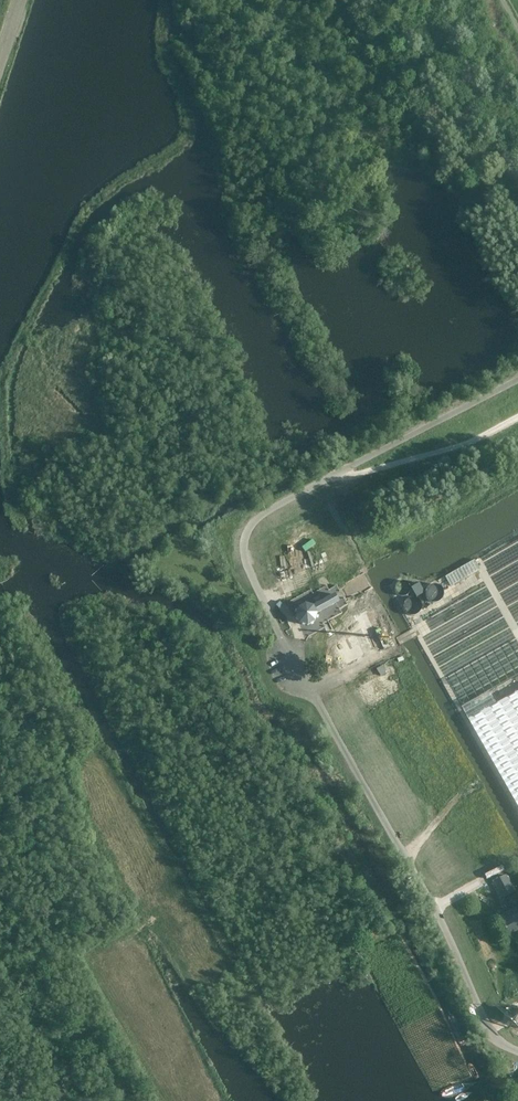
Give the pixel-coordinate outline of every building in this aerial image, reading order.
[(412,586),(417,595),(425,591),(419,582),(412,586)] [(315,622),(317,614),(339,602),(334,594),(313,606),(305,604),(297,608),(295,616),(299,624),(307,626),(315,622)] [(366,649),(391,640),(380,611),(355,620),(366,649)] [(344,664),(362,656),(354,635),(335,643),(344,664)] [(469,720),(517,806),(517,693),(469,720)] [(495,882),(504,897),(515,891),(507,876),(495,882)] [(503,922),(510,935),(517,930),(517,907),(500,916),(503,922)] [(517,1028),(517,1010),(513,1011),(510,1019),(513,1026),(516,1027),(516,1026),(517,1027),(517,1028)]
